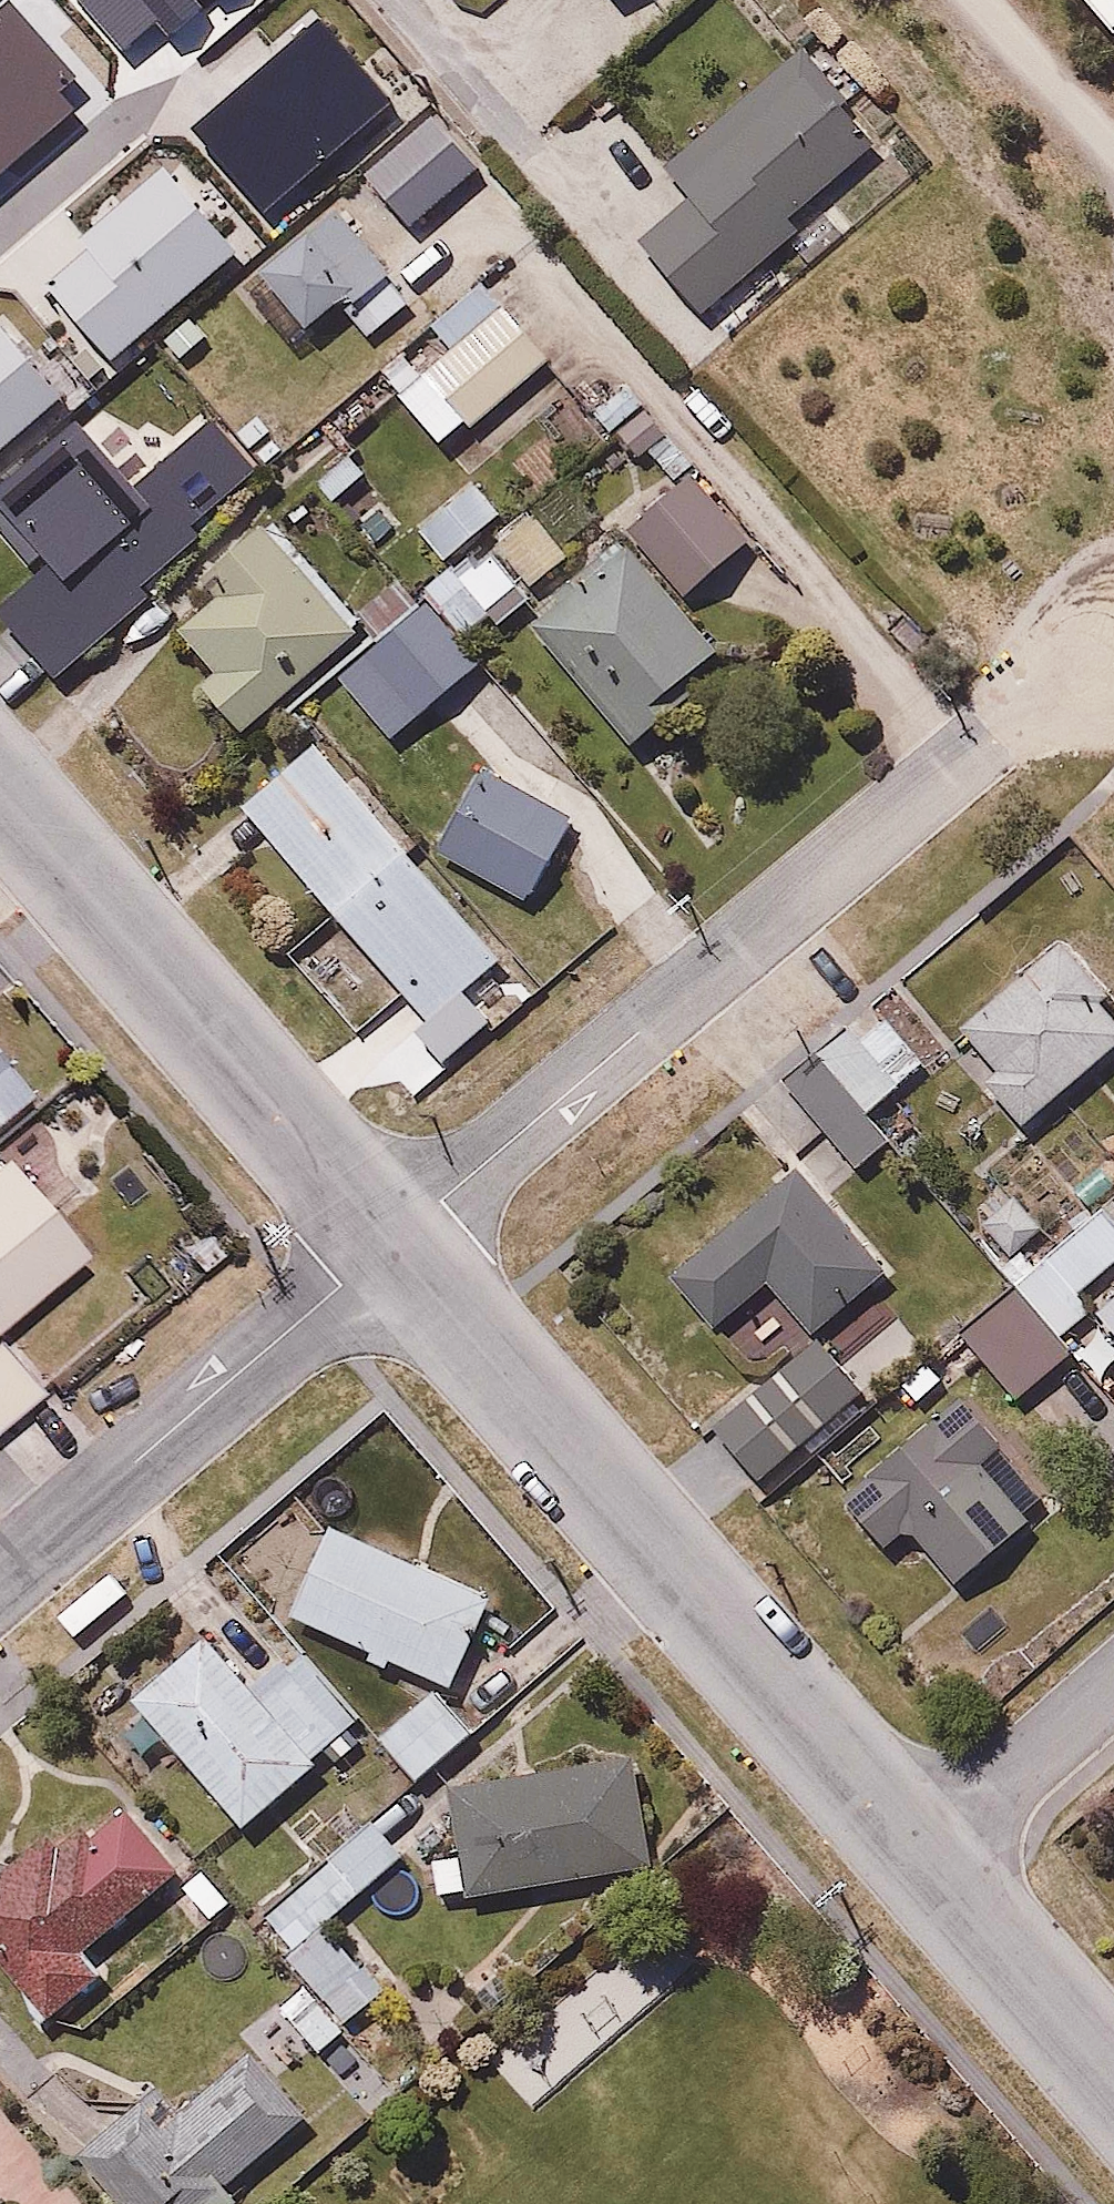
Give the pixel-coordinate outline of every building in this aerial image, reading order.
[(1113,39),(1113,0),(1079,0),(1113,39)] [(876,144),(794,51),(670,161),(693,186),(639,234),(698,302),(876,144)] [(456,154),(425,119),(399,141),(430,176),(456,154)] [(235,249),(161,166),(83,236),(90,244),(45,284),(111,359),(235,249)] [(251,277),(299,335),(341,300),(372,336),(417,298),(338,204),(251,277)] [(453,342),(402,380),(441,433),(548,353),(492,276),(435,318),(453,342)] [(69,391),(4,316),(0,319),(0,451),(69,391)] [(83,409),(0,494),(0,538),(35,573),(2,607),(81,684),(270,490),(208,429),(172,465),(145,438),(130,454),(83,409)] [(688,469),(628,523),(684,585),(743,531),(688,469)] [(506,505),(473,471),(419,523),(452,558),(506,505)] [(354,475),(329,495),(373,548),(410,518),(383,486),(371,495),(354,475)] [(528,500),(495,532),(536,574),(569,542),(528,500)] [(215,592),(180,620),(216,663),(205,671),(241,715),(361,617),(275,512),(200,574),(215,592)] [(715,639),(614,530),(517,620),(619,729),(715,639)] [(537,591),(494,547),(461,579),(504,623),(537,591)] [(470,595),(447,566),(418,588),(406,573),(358,610),(426,697),(463,668),(445,645),(468,626),(454,608),(470,595)] [(314,738),(244,800),(433,1014),(503,952),(314,738)] [(481,771),(446,847),(539,890),(574,815),(481,771)] [(969,1027),(1002,1059),(987,1076),(1033,1120),(1113,1036),(1113,1018),(1043,950),(969,1027)] [(880,1003),(786,1080),(853,1161),(947,1084),(880,1003)] [(0,1035),(0,1118),(41,1083),(0,1035)] [(7,1143),(0,1149),(0,1320),(91,1245),(7,1143)] [(776,1280),(819,1329),(884,1273),(794,1170),(674,1274),(721,1328),(776,1280)] [(1006,1260),(1067,1332),(1096,1307),(1082,1290),(1113,1263),(1113,1206),(1109,1200),(1044,1255),(1030,1240),(1006,1260)] [(1027,1291),(970,1334),(1016,1395),(1073,1352),(1027,1291)] [(2,1333),(0,1334),(0,1429),(4,1433),(53,1387),(2,1333)] [(761,1479),(862,1391),(821,1344),(720,1431),(761,1479)] [(913,1522),(955,1572),(1034,1504),(991,1453),(1008,1439),(964,1386),(844,1488),(890,1542),(913,1522)] [(493,1595),(335,1522),(293,1615),(451,1687),(493,1595)] [(206,1568),(170,1598),(202,1637),(135,1693),(241,1819),(365,1715),(300,1638),(279,1655),(206,1568)] [(473,1721),(435,1685),(387,1736),(425,1772),(473,1721)] [(641,1749),(462,1766),(470,1844),(437,1847),(441,1893),(652,1873),(641,1749)] [(52,2017),(113,1966),(87,1935),(175,1862),(116,1792),(67,1833),(50,1812),(0,1854),(0,1954),(52,2017)] [(345,1909),(413,1847),(380,1811),(260,1920),(353,2024),(406,1977),(345,1909)] [(241,1893),(209,1862),(182,1891),(213,1922),(241,1893)] [(269,2010),(169,2092),(153,2073),(78,2136),(134,2203),(227,2203),(246,2188),(236,2175),(316,2109),(281,2067),(301,2049),(269,2010)]
